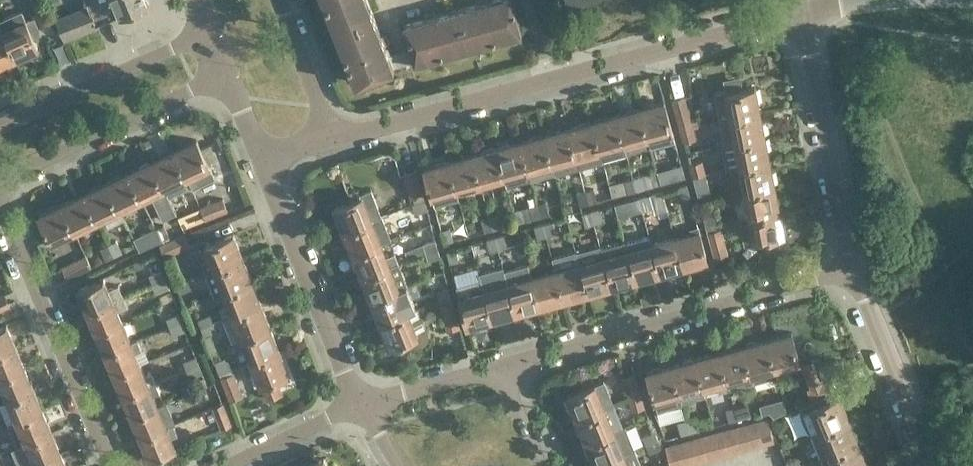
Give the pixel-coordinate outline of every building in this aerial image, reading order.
[(40,0),(27,0),(34,17),(45,12),(40,0)] [(88,4),(96,22),(120,13),(149,2),(148,0),(87,0),(88,4)] [(357,83),(395,68),(395,66),(414,61),(411,48),(390,54),(386,44),(391,41),(385,33),(382,35),(369,0),(325,0),(357,83)] [(427,16),(404,22),(411,48),(414,61),(415,63),(522,34),(512,0),(479,0),(480,2),(435,14),(434,11),(426,13),(427,16)] [(553,0),(538,0),(546,21),(560,16),(553,0)] [(77,9),(87,32),(98,27),(96,22),(88,4),(77,9)] [(67,13),(76,36),(87,32),(77,9),(67,13)] [(15,60),(39,49),(22,11),(0,20),(0,25),(15,60)] [(65,40),(76,36),(67,13),(56,18),(65,40)] [(15,60),(0,25),(0,66),(15,60)] [(721,119),(722,119),(761,111),(756,86),(727,91),(727,89),(716,91),(721,119)] [(679,125),(691,121),(685,96),(672,99),(679,125)] [(650,147),(675,140),(665,101),(640,108),(648,137),(650,147)] [(640,108),(616,114),(624,144),(648,137),(640,108)] [(726,143),(736,141),(765,135),(761,111),(722,119),(726,143)] [(626,153),(624,144),(616,114),(592,121),(600,151),(603,160),(626,153)] [(600,151),(592,121),(568,128),(576,157),(577,157),(600,151)] [(682,137),(696,133),(693,124),(680,128),(682,137)] [(576,157),(568,128),(544,134),(552,164),(567,160),(569,168),(579,165),(577,157),(576,157)] [(555,173),(552,164),(544,134),(520,141),(529,170),(531,179),(555,173)] [(740,165),(770,160),(765,135),(736,141),(740,165)] [(174,150),(191,186),(214,175),(197,139),(174,150)] [(529,170),(520,141),(497,147),(505,177),(529,170)] [(497,147),(473,154),(481,183),(505,177),(497,147)] [(169,197),(191,186),(174,150),(151,160),(165,188),(169,197)] [(481,183),(473,154),(449,160),(457,190),(481,183)] [(142,199),(165,188),(151,160),(129,171),(142,199)] [(447,202),(445,193),(457,190),(449,160),(424,167),(432,197),(433,197),(435,206),(447,202)] [(745,190),(775,184),(770,160),(740,165),(745,190)] [(676,179),(686,177),(682,164),(672,166),(676,179)] [(693,176),(706,172),(704,164),(691,167),(693,176)] [(411,198),(424,195),(416,169),(404,172),(411,198)] [(120,209),(142,199),(129,171),(107,182),(120,209)] [(699,200),(712,196),(706,172),(693,176),(699,200)] [(633,177),(637,190),(646,188),(642,174),(633,177)] [(613,196),(628,192),(637,190),(633,177),(609,183),(613,196)] [(124,218),(120,209),(107,182),(84,192),(98,220),(103,218),(107,226),(124,218)] [(691,197),(688,184),(678,186),(682,199),(691,197)] [(746,215),(779,208),(775,184),(745,190),(750,214),(746,215)] [(585,190),(589,203),(598,200),(594,188),(585,190)] [(360,194),(361,196),(334,207),(344,231),(372,220),(382,216),(371,190),(360,194)] [(580,205),(589,203),(585,190),(577,192),(580,205)] [(638,197),(642,210),(654,207),(656,212),(668,209),(663,190),(638,197)] [(76,230),(98,220),(84,192),(62,203),(76,230)] [(633,212),(642,210),(638,197),(630,199),(633,212)] [(201,207),(206,218),(228,210),(223,198),(201,207)] [(428,208),(425,199),(412,202),(415,212),(428,208)] [(538,203),(541,216),(550,214),(546,201),(538,203)] [(52,242),(76,230),(62,203),(39,214),(52,242)] [(532,218),(541,216),(538,203),(529,205),(532,218)] [(197,222),(206,218),(201,207),(192,210),(197,222)] [(590,210),(594,223),(603,221),(600,207),(590,210)] [(746,215),(740,216),(745,244),(756,242),(755,239),(784,234),(779,208),(746,215)] [(586,225),(594,223),(590,210),(582,212),(586,225)] [(706,224),(719,221),(717,211),(703,215),(706,224)] [(490,216),(493,229),(502,227),(499,214),(490,216)] [(484,231),(493,229),(490,216),(481,218),(484,231)] [(381,243),(372,220),(344,231),(353,254),(381,243)] [(543,223),(546,236),(556,233),(552,220),(543,223)] [(728,254),(721,228),(722,227),(720,221),(719,221),(706,224),(707,231),(708,231),(715,257),(728,254)] [(156,227),(162,239),(170,235),(164,223),(156,227)] [(463,223),(441,230),(445,242),(466,236),(463,223)] [(538,238),(546,236),(543,223),(534,225),(538,238)] [(691,233),(675,238),(683,267),(708,260),(698,226),(690,228),(691,233)] [(153,243),(162,239),(156,227),(147,231),(153,243)] [(160,243),(165,256),(190,246),(185,233),(160,243)] [(206,273),(243,258),(233,234),(205,245),(210,258),(201,262),(206,273)] [(495,236),(499,249),(508,247),(504,234),(495,236)] [(490,251),(499,249),(495,236),(486,238),(490,251)] [(659,273),(651,244),(649,236),(625,242),(627,251),(635,280),(659,273)] [(675,238),(651,244),(659,273),(683,267),(675,238)] [(109,243),(115,255),(122,251),(117,239),(109,243)] [(426,252),(439,249),(436,239),(423,242),(405,250),(408,258),(425,251),(426,252)] [(106,259),(115,255),(109,243),(100,247),(106,259)] [(387,256),(381,243),(353,254),(362,277),(391,266),(391,265),(399,262),(395,252),(387,256)] [(614,254),(611,244),(601,247),(611,286),(635,280),(627,251),(614,254)] [(446,249),(450,262),(459,260),(456,247),(446,249)] [(588,293),(611,286),(601,247),(591,249),(594,260),(580,264),(588,293)] [(428,259),(440,256),(439,249),(426,252),(428,259)] [(92,266),(87,254),(62,266),(68,278),(92,266)] [(243,258),(206,273),(215,295),(224,292),(252,281),(243,258)] [(372,300),(410,284),(410,283),(408,284),(399,262),(391,266),(362,277),(372,300)] [(580,264),(556,270),(564,299),(588,293),(580,264)] [(152,283),(166,277),(163,270),(149,275),(152,283)] [(556,270),(532,277),(540,306),(564,299),(556,270)] [(492,319),(516,312),(508,283),(505,272),(481,278),(481,279),(484,290),(492,319)] [(166,277),(152,283),(156,293),(170,287),(166,277)] [(540,306),(532,277),(508,283),(516,312),(540,306)] [(87,311),(124,295),(119,283),(107,288),(103,278),(77,289),(87,311)] [(191,287),(188,279),(175,283),(179,292),(191,287)] [(467,325),(492,319),(484,290),(481,279),(468,283),(471,293),(459,296),(467,325)] [(224,318),(233,315),(261,304),(252,281),(224,292),(228,304),(219,307),(224,318)] [(410,284),(372,300),(381,323),(409,312),(419,308),(416,295),(410,284)] [(439,300),(439,299),(451,296),(449,287),(436,290),(439,300)] [(8,306),(4,294),(0,296),(0,309),(8,306)] [(124,295),(87,311),(96,332),(121,321),(117,310),(128,305),(124,295)] [(447,330),(460,327),(453,301),(451,296),(439,299),(440,304),(447,330)] [(270,327),(261,304),(233,315),(242,338),(270,327)] [(409,312),(381,323),(390,347),(409,339),(412,343),(417,345),(422,345),(426,342),(429,337),(428,332),(419,308),(409,312)] [(169,326),(183,321),(179,312),(166,317),(169,326)] [(202,327),(214,322),(210,314),(198,318),(202,327)] [(121,321),(96,332),(105,353),(130,342),(130,341),(121,321)] [(183,321),(169,326),(173,335),(186,330),(183,321)] [(214,322),(202,327),(205,335),(217,331),(214,322)] [(16,347),(6,324),(0,327),(0,354),(16,347)] [(243,364),(279,350),(270,327),(242,338),(247,349),(238,353),(243,364)] [(792,332),(767,338),(775,367),(800,361),(792,332)] [(114,374),(139,363),(147,360),(137,338),(130,341),(130,342),(105,353),(114,374)] [(775,367),(767,338),(744,345),(751,374),(775,367)] [(751,374),(744,345),(720,351),(728,380),(751,374)] [(16,347),(0,354),(0,378),(25,368),(16,347)] [(279,350),(243,364),(246,374),(255,370),(261,385),(266,397),(282,391),(277,378),(289,374),(279,350)] [(730,388),(728,380),(720,351),(696,357),(704,386),(717,383),(719,391),(730,388)] [(187,369),(200,364),(197,355),(183,360),(187,369)] [(704,386),(696,357),(672,364),(680,393),(704,386)] [(222,376),(233,372),(229,360),(224,358),(215,361),(220,373),(222,376)] [(823,382),(813,359),(801,364),(810,387),(823,382)] [(144,374),(139,363),(114,374),(123,395),(148,384),(149,385),(156,382),(152,371),(144,374)] [(200,364),(187,369),(190,378),(203,373),(200,364)] [(680,393),(672,364),(648,370),(655,398),(655,399),(680,393)] [(25,368),(0,378),(0,379),(9,400),(34,389),(25,368)] [(233,372),(222,376),(221,377),(229,401),(243,396),(235,371),(233,372)] [(630,401),(642,398),(636,373),(623,376),(630,401)] [(823,382),(810,387),(807,388),(812,400),(837,390),(832,378),(823,382)] [(148,384),(123,395),(132,416),(157,405),(149,385),(148,384)] [(578,419),(605,408),(596,384),(569,395),(578,419)] [(34,389),(9,400),(18,421),(43,410),(34,389)] [(813,434),(850,419),(841,395),(813,407),(802,410),(813,434)] [(642,398),(630,401),(633,410),(645,407),(642,398)] [(655,399),(655,398),(650,400),(655,412),(659,410),(655,399)] [(787,410),(784,398),(774,401),(778,413),(787,410)] [(231,425),(223,402),(214,406),(222,428),(231,425)] [(734,406),(738,419),(752,415),(748,402),(734,406)] [(166,426),(157,405),(132,416),(141,437),(166,426)] [(729,421),(738,419),(734,406),(726,408),(729,421)] [(615,431),(605,408),(578,419),(588,442),(615,431)] [(20,445),(52,431),(43,410),(18,421),(23,434),(16,437),(20,445)] [(687,419),(691,432),(699,429),(695,416),(687,419)] [(756,421),(762,444),(775,441),(769,417),(756,421)] [(681,434),(691,432),(687,419),(678,421),(681,434)] [(822,457),(831,453),(860,442),(850,419),(813,434),(822,457)] [(749,448),(762,444),(756,421),(743,424),(749,448)] [(150,459),(176,448),(171,437),(178,434),(174,423),(166,426),(141,437),(150,459)] [(730,428),(736,452),(749,448),(743,424),(730,428)] [(723,455),(736,452),(730,428),(717,431),(723,455)] [(646,445),(659,439),(655,430),(643,436),(646,445)] [(52,431),(20,445),(25,454),(31,452),(36,463),(61,452),(52,431)] [(615,431),(588,442),(597,465),(624,454),(615,431)] [(704,435),(711,459),(723,455),(717,431),(704,435)] [(698,462),(711,459),(704,435),(692,438),(698,462)] [(679,442),(685,465),(698,462),(692,438),(679,442)] [(659,439),(646,445),(650,452),(662,447),(659,439)] [(685,465),(679,442),(666,445),(671,465),(684,465),(685,465)] [(831,453),(837,465),(864,465),(869,464),(860,442),(831,453)] [(1,460),(0,457),(18,449),(16,446),(0,453),(0,461),(1,460)] [(36,463),(37,465),(67,465),(61,452),(36,463)] [(624,454),(597,465),(629,465),(624,454)] [(802,465),(799,457),(787,462),(788,465),(799,465),(802,465)] [(324,458),(310,465),(329,465),(324,458)]
